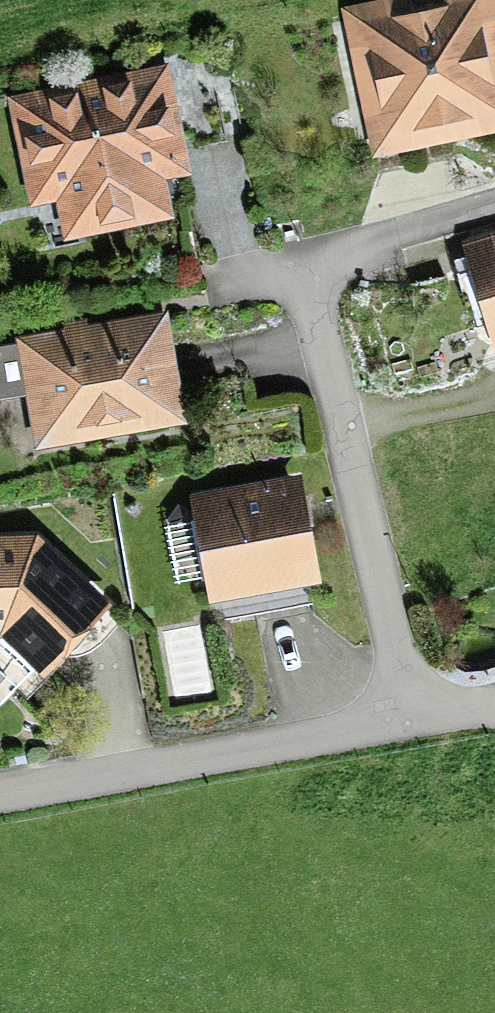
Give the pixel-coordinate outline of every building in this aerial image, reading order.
[(372,153),(494,128),(494,0),(359,0),(341,4),(372,153)] [(175,214),(167,172),(193,167),(170,58),(7,90),(29,202),(56,197),(64,236),(175,214)] [(462,235),(494,352),(494,226),(462,235)] [(188,419),(168,305),(16,332),(17,338),(0,341),(0,396),(26,391),(35,446),(188,419)] [(317,580),(322,579),(302,469),(190,488),(195,514),(165,519),(176,580),(206,574),(210,599),(223,596),(227,619),(321,603),(317,580)] [(60,654),(113,599),(37,530),(0,531),(0,700),(15,685),(27,696),(65,657),(60,654)]
